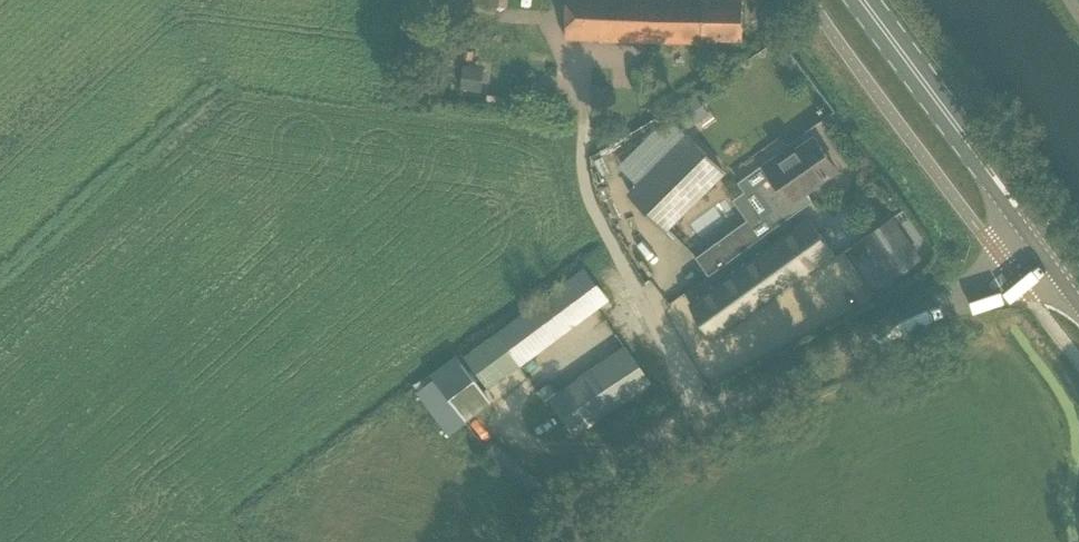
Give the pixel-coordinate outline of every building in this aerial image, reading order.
[(702,37),(741,38),(742,0),(566,0),(565,37),(700,41),(700,37),(702,37)] [(480,91),(483,68),(465,65),(461,88),(480,91)] [(687,127),(708,112),(696,95),(675,110),(687,127)] [(689,136),(630,194),(665,229),(723,170),(689,136)] [(814,136),(796,149),(768,170),(770,174),(755,185),(770,207),(762,213),(772,226),(812,198),(807,192),(818,184),(817,183),(837,168),(814,136)] [(807,216),(689,302),(714,337),(833,252),(807,216)] [(891,218),(865,236),(894,276),(920,258),(891,218)] [(734,229),(696,256),(708,274),(746,247),(734,229)] [(463,356),(462,356),(486,388),(487,387),(520,363),(596,307),(608,299),(584,267),(566,280),(463,356)] [(546,382),(536,389),(542,399),(546,397),(547,399),(572,436),(650,383),(625,346),(624,345),(623,344),(553,392),(546,382)] [(432,379),(415,392),(446,433),(462,420),(489,401),(454,355),(428,374),(432,379)]
